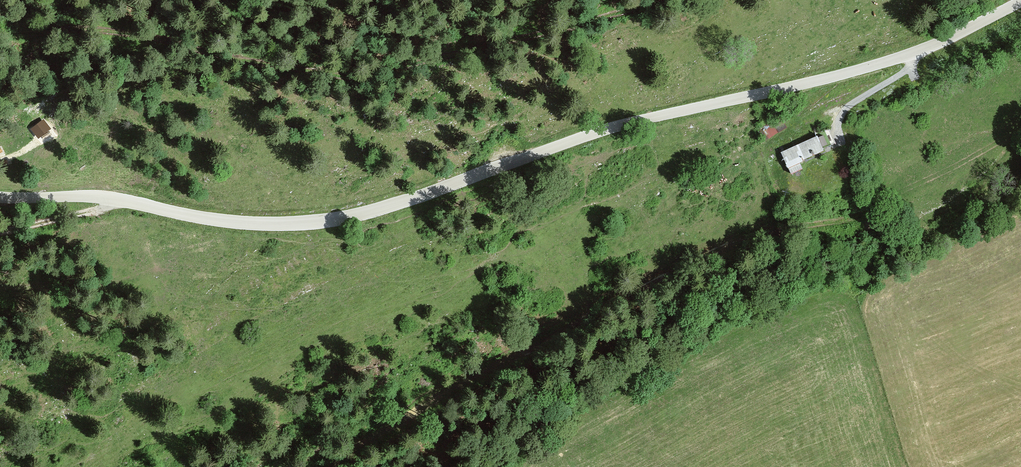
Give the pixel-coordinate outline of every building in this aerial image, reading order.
[(44,121),(30,131),(38,140),(51,130),(44,121)] [(817,137),(783,153),(789,167),(803,160),(803,159),(823,150),(817,137)]
